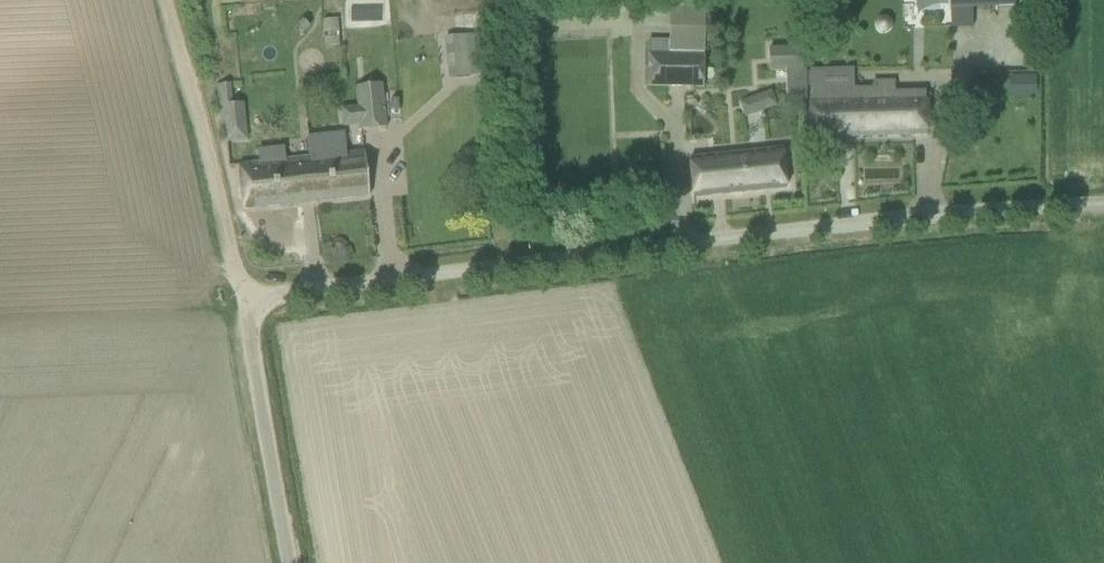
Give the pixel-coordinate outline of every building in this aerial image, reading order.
[(705,89),(705,0),(649,0),(649,16),(670,16),(670,40),(649,40),(649,88),(705,89)] [(1016,7),(1016,0),(950,0),(951,10),(1016,7)] [(338,46),(337,19),(322,20),(323,46),(338,46)] [(473,76),(472,34),(444,35),(445,76),(473,76)] [(769,72),(787,71),(788,99),(806,98),(806,70),(802,70),(802,37),(792,38),(793,48),(769,49),(769,72)] [(1008,74),(1009,95),(1035,94),(1035,74),(1008,74)] [(894,93),(894,83),(872,84),(873,87),(810,88),(811,141),(838,141),(840,137),(926,136),(925,92),(894,93)] [(225,142),(247,139),(243,104),(234,105),(231,85),(218,86),(225,142)] [(386,129),(382,85),(354,88),(357,107),(341,109),(344,129),(360,127),(361,131),(386,129)] [(769,92),(740,103),(746,119),(775,108),(769,92)] [(309,137),(312,157),(317,202),(370,196),(365,152),(346,154),(344,134),(309,137)] [(243,209),(317,202),(312,157),(284,160),(283,147),(256,150),(258,163),(239,165),(243,209)] [(748,152),(689,159),(693,197),(786,188),(782,149),(748,152)]
